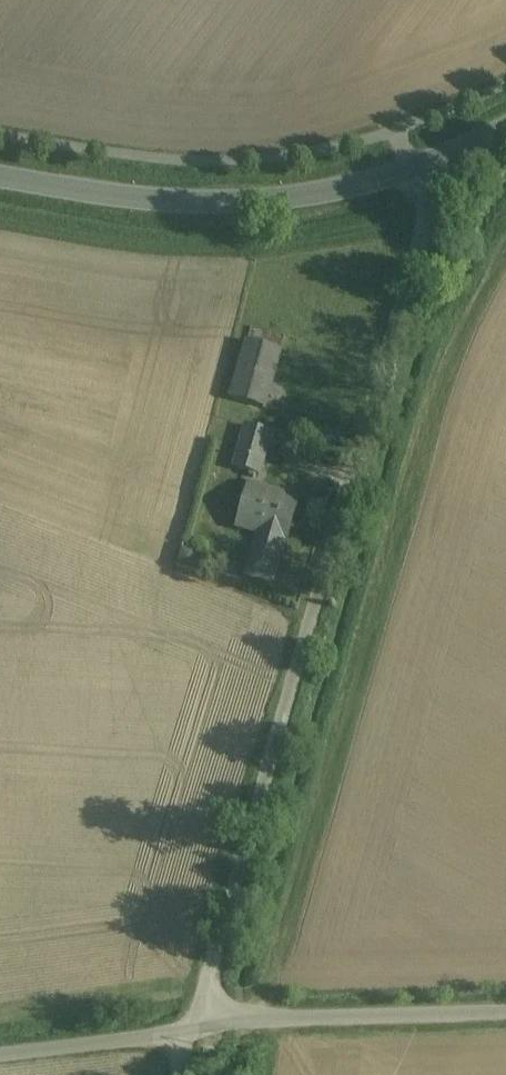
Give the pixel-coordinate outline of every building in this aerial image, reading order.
[(280,350),(247,341),(230,398),(263,408),(280,350)] [(270,433),(246,426),(234,468),(258,475),(270,433)] [(298,500),(248,485),(238,520),(261,527),(247,575),(271,582),(284,540),(287,541),(298,500)]
